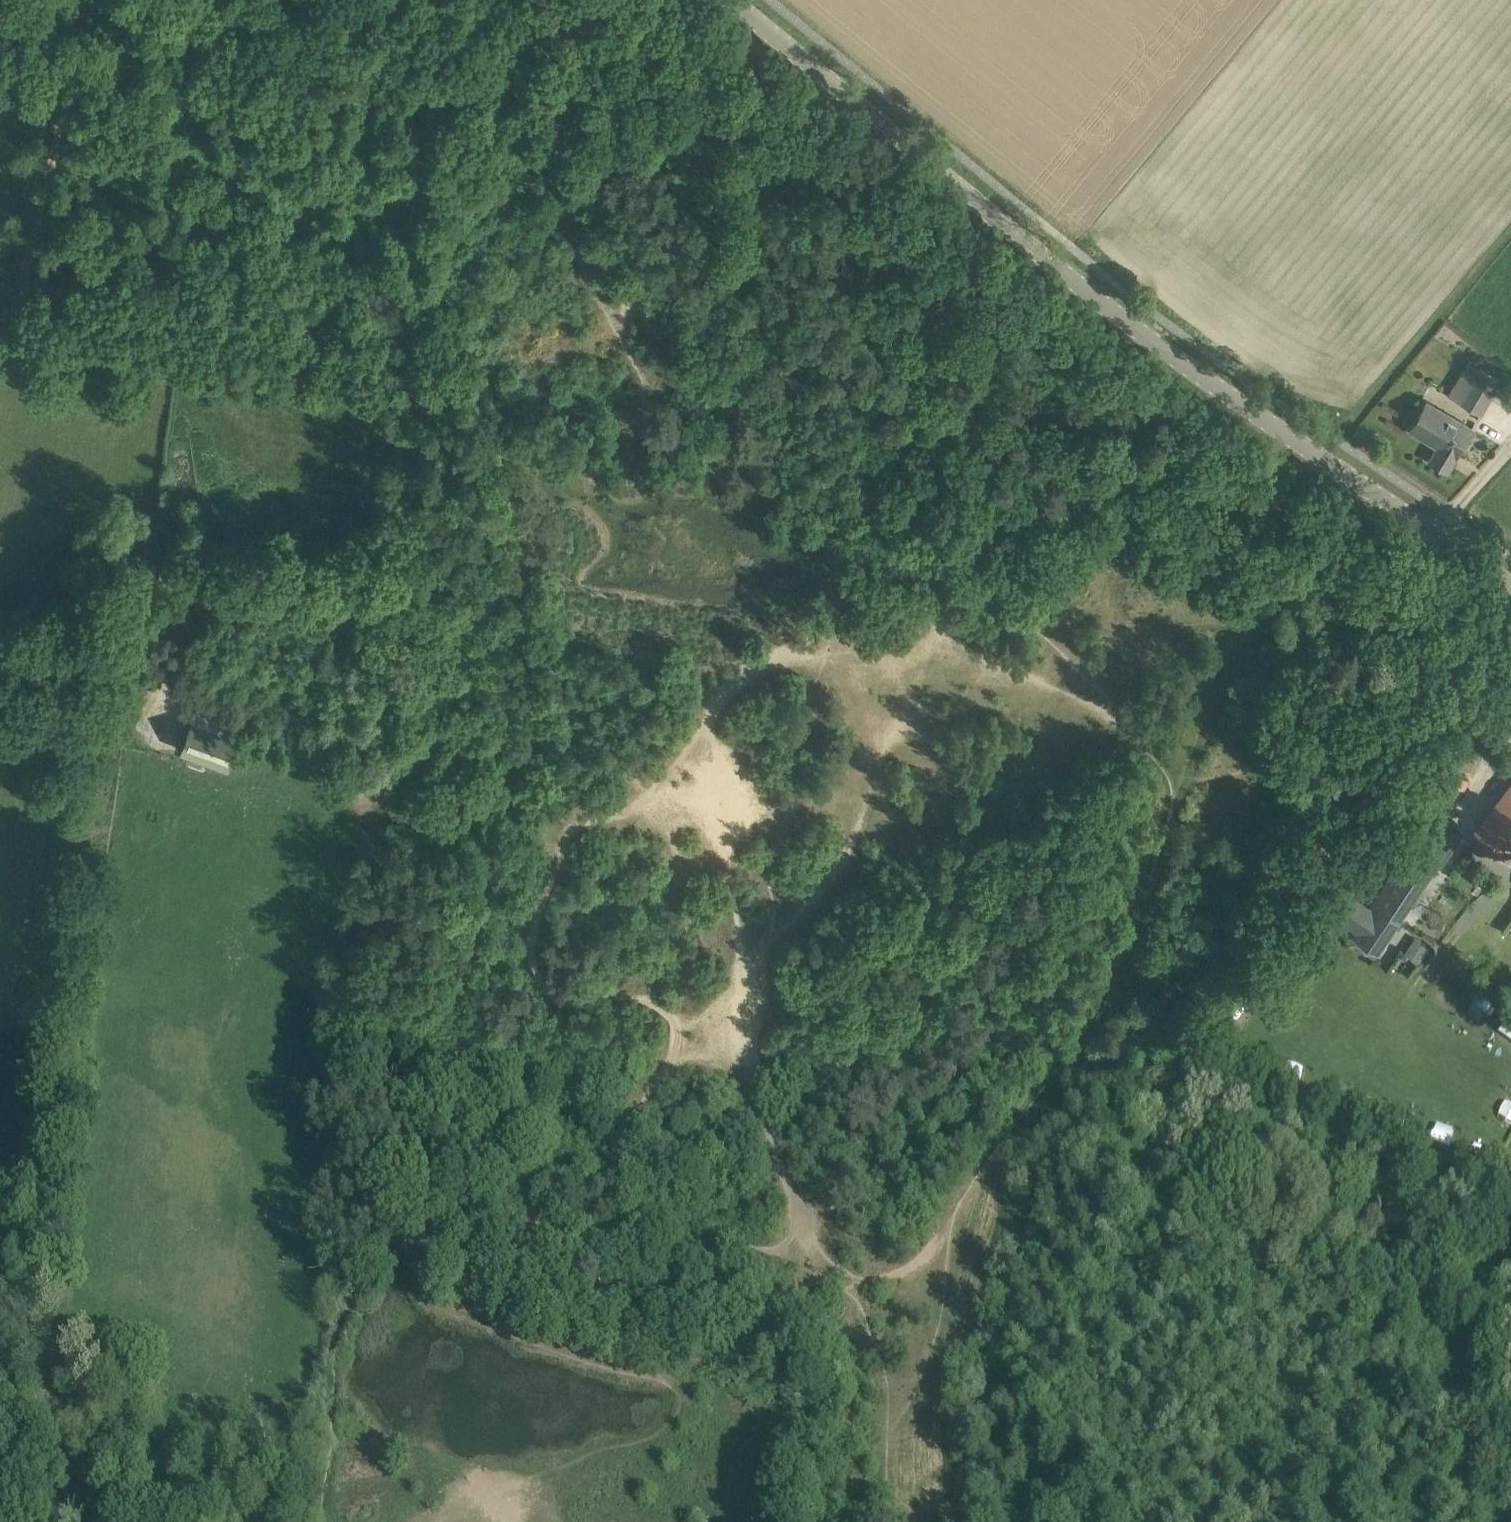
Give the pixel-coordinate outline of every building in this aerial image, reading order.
[(1478,365),(1458,400),(1480,413),(1501,379),(1478,365)] [(1427,400),(1410,428),(1439,445),(1430,459),(1447,469),(1456,455),(1472,427),(1427,400)] [(191,719),(180,750),(192,754),(189,763),(203,768),(206,759),(230,768),(240,737),(191,719)] [(1423,802),(1445,817),(1470,778),(1448,764),(1423,802)] [(1474,828),(1507,853),(1510,848),(1510,778),(1474,828)] [(1439,863),(1442,866),(1462,835),(1440,821),(1423,848),(1413,844),(1368,909),(1353,898),(1339,919),(1354,930),(1351,935),(1378,953),(1439,863)] [(1420,961),(1430,946),(1417,937),(1407,952),(1420,961)] [(1508,1097),(1497,1113),(1510,1123),(1510,1099),(1508,1097)]
